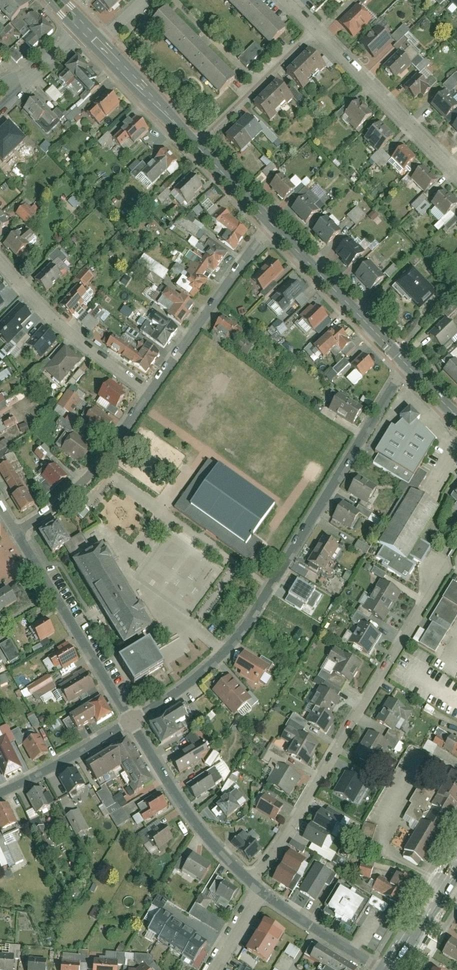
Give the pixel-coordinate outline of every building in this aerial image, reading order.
[(30,6),(25,0),(0,0),(0,13),(11,24),(17,19),(26,10),(30,6)] [(105,11),(116,0),(95,0),(105,11)] [(284,30),(252,0),(222,0),(269,46),(284,30)] [(371,21),(357,5),(338,23),(352,38),(371,21)] [(221,94),(236,78),(164,9),(149,24),(221,94)] [(24,40),(33,51),(56,31),(44,18),(41,21),(35,14),(32,16),(26,10),(17,19),(31,34),(24,40)] [(0,32),(0,38),(1,39),(12,29),(8,25),(0,32)] [(386,39),(377,29),(361,45),(370,55),(386,39)] [(237,59),(246,68),(262,52),(253,43),(237,59)] [(322,67),(306,52),(286,73),(302,88),(322,67)] [(399,55),(383,70),(395,81),(410,66),(399,55)] [(97,76),(78,58),(59,77),(67,85),(74,78),(91,95),(100,87),(93,80),(97,76)] [(441,86),(447,93),(456,83),(456,75),(455,72),(441,86)] [(416,77),(403,89),(414,100),(419,96),(422,99),(430,91),(416,77)] [(294,101),(276,85),(256,107),(273,123),(294,101)] [(119,105),(107,92),(86,112),(99,125),(119,105)] [(431,106),(444,119),(455,109),(441,96),(431,106)] [(37,98),(24,111),(47,135),(61,122),(37,98)] [(340,115),(357,132),(370,119),(353,102),(340,115)] [(147,131),(135,119),(114,139),(123,147),(130,140),(134,144),(147,131)] [(245,120),(235,130),(250,144),(260,134),(245,120)] [(258,123),(254,128),(272,143),(276,139),(258,123)] [(0,134),(0,137),(14,152),(25,141),(9,125),(0,134)] [(364,138),(379,152),(390,141),(376,126),(364,138)] [(235,130),(226,140),(240,154),(250,144),(235,130)] [(96,142),(100,148),(110,140),(106,134),(96,142)] [(14,152),(0,137),(0,159),(3,162),(14,152)] [(391,158),(403,171),(413,161),(401,149),(391,158)] [(177,161),(167,150),(143,173),(153,184),(177,161)] [(409,178),(424,194),(433,185),(419,169),(409,178)] [(202,186),(191,175),(175,191),(186,202),(202,186)] [(292,192),(278,178),(269,188),(283,201),(292,192)] [(430,203),(443,217),(454,207),(441,193),(430,203)] [(203,208),(211,200),(205,194),(197,202),(203,208)] [(420,195),(410,206),(420,216),(431,206),(420,195)] [(300,202),(292,211),(304,224),(313,215),(300,202)] [(26,203),(15,215),(27,225),(40,211),(34,205),(31,207),(26,203)] [(355,207),(345,217),(354,226),(364,216),(355,207)] [(250,230),(221,210),(213,221),(234,235),(227,244),(235,250),(250,230)] [(9,222),(0,213),(0,230),(9,222)] [(175,223),(197,241),(203,233),(200,231),(203,227),(188,214),(184,219),(180,217),(175,223)] [(322,222),(312,232),(326,246),(336,235),(322,222)] [(18,233),(4,245),(16,258),(37,240),(29,230),(21,237),(18,233)] [(215,270),(227,252),(210,240),(207,245),(211,248),(188,283),(201,292),(209,280),(203,276),(210,267),(215,270)] [(346,243),(335,254),(349,266),(359,256),(346,243)] [(136,264),(161,281),(168,271),(142,254),(136,264)] [(410,256),(406,264),(413,268),(417,261),(413,259),(414,258),(410,256)] [(283,272),(272,261),(252,280),(264,291),(283,272)] [(51,265),(36,280),(47,291),(63,276),(51,265)] [(366,265),(355,276),(370,291),(381,281),(366,265)] [(388,280),(397,270),(391,265),(382,274),(388,280)] [(403,278),(391,289),(402,300),(404,298),(413,307),(426,295),(415,284),(413,287),(403,278)] [(302,294),(290,282),(272,299),(284,312),(302,294)] [(78,286),(60,306),(72,316),(84,304),(82,302),(88,295),(78,286)] [(185,323),(197,305),(183,296),(181,299),(169,290),(158,305),(185,323)] [(8,345),(24,330),(21,327),(32,316),(20,304),(0,324),(0,337),(8,345)] [(327,318),(316,306),(313,309),(311,307),(300,316),(314,330),(327,318)] [(164,348),(178,328),(158,314),(152,323),(159,328),(151,339),(164,348)] [(237,326),(223,317),(214,330),(228,339),(237,326)] [(270,329),(281,335),(285,327),(275,321),(270,329)] [(456,332),(445,321),(428,336),(439,348),(456,332)] [(352,343),(336,326),(314,347),(325,359),(337,347),(342,352),(352,343)] [(57,340),(42,327),(26,345),(41,358),(57,340)] [(124,358),(131,347),(115,336),(107,346),(124,358)] [(146,374),(161,353),(146,343),(140,353),(131,347),(124,358),(146,374)] [(81,359),(65,346),(44,370),(60,384),(81,359)] [(374,367),(362,354),(351,365),(363,378),(374,367)] [(343,358),(324,376),(330,382),(349,364),(343,358)] [(454,360),(444,370),(456,383),(456,362),(454,360)] [(0,373),(0,382),(13,374),(9,368),(0,373)] [(108,384),(99,398),(117,409),(126,396),(108,384)] [(81,400),(67,391),(58,405),(72,414),(81,400)] [(363,408),(339,394),(329,412),(353,426),(363,408)] [(101,438),(113,421),(95,408),(82,425),(101,438)] [(418,420),(406,408),(396,417),(399,423),(393,430),(389,428),(374,453),(377,456),(373,463),(409,485),(432,442),(416,423),(418,420)] [(73,434),(61,451),(81,465),(93,448),(73,434)] [(33,453),(40,460),(44,456),(48,460),(54,454),(42,443),(33,453)] [(11,498),(20,513),(34,504),(9,463),(0,469),(0,470),(15,495),(11,498)] [(55,464),(41,477),(53,490),(67,477),(55,464)] [(270,505),(216,464),(190,498),(183,494),(173,507),(244,561),(256,546),(245,538),(270,505)] [(378,488),(358,477),(349,495),(368,505),(378,488)] [(382,565),(406,580),(415,565),(413,563),(414,561),(421,565),(433,546),(422,539),(441,508),(411,489),(377,543),(383,547),(377,558),(384,562),(382,565)] [(360,513),(343,503),(333,520),(350,530),(360,513)] [(71,543),(58,522),(39,533),(52,554),(71,543)] [(338,547),(322,538),(308,563),(324,572),(338,547)] [(104,545),(74,563),(125,646),(154,628),(142,608),(137,610),(110,565),(115,562),(104,545)] [(373,569),(372,574),(382,578),(384,573),(373,569)] [(402,593),(380,580),(362,610),(385,623),(402,593)] [(322,596),(298,581),(285,601),(300,611),(304,605),(313,610),(322,596)] [(451,583),(428,620),(432,622),(419,644),(434,653),(456,616),(456,587),(451,583)] [(5,620),(2,615),(21,604),(10,587),(0,593),(0,623),(5,620)] [(56,634),(46,619),(31,628),(41,644),(56,634)] [(379,634),(361,623),(348,644),(367,654),(379,634)] [(0,645),(0,649),(7,660),(17,654),(8,640),(0,645)] [(79,660),(67,642),(56,649),(59,653),(49,659),(56,670),(62,667),(64,670),(79,660)] [(150,643),(120,661),(134,686),(165,668),(156,654),(150,643)] [(362,664),(335,649),(329,659),(339,665),(334,674),(351,684),(362,664)] [(270,666),(244,652),(235,670),(242,674),(241,676),(259,687),(270,666)] [(68,704),(95,689),(87,674),(60,689),(68,704)] [(53,683),(48,675),(27,689),(32,696),(53,683)] [(252,699),(230,675),(212,691),(233,715),(252,699)] [(341,699),(318,687),(308,705),(315,709),(307,724),(328,735),(336,719),(331,717),(341,699)] [(113,716),(101,698),(70,718),(79,732),(95,722),(98,725),(113,716)] [(414,713),(389,698),(376,721),(395,732),(402,720),(407,723),(414,713)] [(188,719),(180,707),(150,726),(162,745),(180,734),(175,727),(188,719)] [(320,743),(288,727),(281,741),(292,747),(288,755),(309,766),(320,743)] [(393,745),(369,731),(355,755),(380,769),(393,745)] [(39,736),(22,745),(33,764),(49,755),(39,736)] [(451,736),(443,749),(456,757),(456,740),(451,736)] [(0,740),(0,769),(5,778),(23,769),(6,737),(0,740)] [(153,782),(127,740),(87,764),(98,783),(121,768),(136,793),(153,782)] [(202,742),(171,760),(179,774),(204,760),(202,757),(208,753),(202,742)] [(209,768),(217,753),(211,750),(204,765),(209,768)] [(300,776),(278,765),(267,787),(289,798),(300,776)] [(85,787),(76,770),(60,779),(69,796),(85,787)] [(208,772),(187,786),(195,798),(216,785),(208,772)] [(364,782),(345,772),(334,793),(352,804),(364,782)] [(456,809),(456,777),(451,773),(437,798),(419,788),(410,804),(412,805),(406,817),(420,825),(404,852),(425,864),(456,809)] [(53,806),(49,796),(45,797),(42,790),(28,796),(36,814),(53,806)] [(168,808),(158,794),(139,806),(143,812),(140,814),(145,822),(168,808)] [(265,796),(256,812),(275,823),(284,807),(265,796)] [(231,797),(214,810),(224,823),(241,810),(231,797)] [(8,807),(0,810),(0,830),(2,833),(17,826),(8,807)] [(339,820),(322,809),(304,839),(322,850),(339,820)] [(89,830),(79,810),(66,817),(76,836),(89,830)] [(367,850),(374,826),(363,823),(356,847),(367,850)] [(43,850),(53,845),(44,825),(34,829),(43,850)] [(172,840),(162,826),(148,836),(157,850),(172,840)] [(239,837),(232,844),(250,863),(262,851),(253,841),(248,846),(239,837)] [(306,860),(291,851),(273,881),(289,890),(306,860)] [(210,866),(192,855),(182,873),(200,883),(210,866)] [(368,879),(374,862),(360,858),(354,875),(368,879)] [(315,864),(299,892),(315,902),(332,874),(315,864)] [(399,905),(412,882),(396,873),(390,883),(380,877),(373,891),(399,905)] [(231,904),(239,890),(224,882),(216,896),(231,904)] [(352,930),(369,903),(340,885),(323,911),(352,930)] [(89,916),(97,920),(101,912),(93,908),(89,916)] [(160,913),(147,934),(158,940),(156,944),(181,958),(180,960),(192,968),(205,946),(194,940),(195,938),(170,923),(172,920),(160,913)] [(285,933),(265,921),(247,953),(266,964),(285,933)] [(456,964),(456,944),(450,939),(440,956),(456,966),(456,964)] [(294,960),(300,950),(288,944),(283,954),(294,960)] [(317,946),(310,960),(327,969),(326,969),(358,969),(317,946)] [(0,955),(0,969),(13,969),(14,956),(0,955)] [(29,969),(47,969),(47,960),(29,959),(29,969)] [(94,969),(118,969),(119,963),(95,960),(94,969)] [(61,969),(81,969),(81,964),(62,962),(61,969)]
